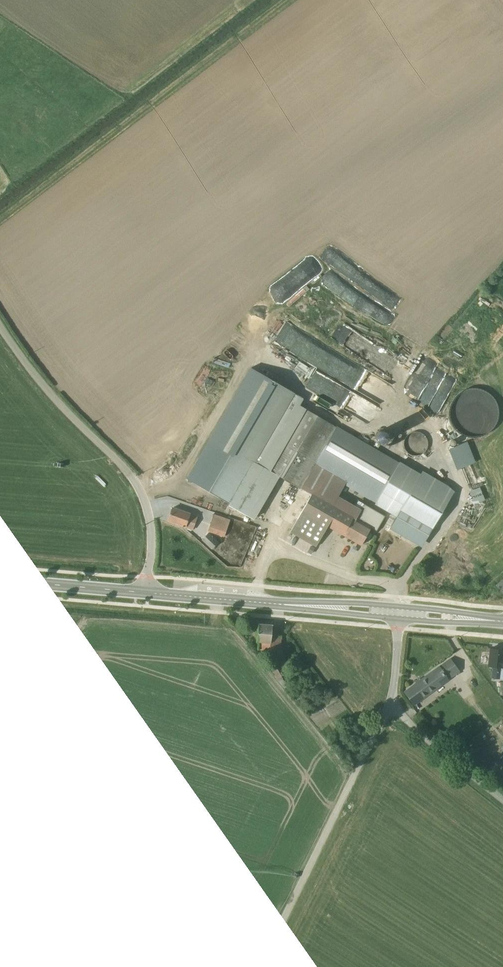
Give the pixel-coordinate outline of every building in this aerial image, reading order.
[(345,383),(356,366),(286,322),(275,339),(345,383)] [(337,342),(394,376),(404,361),(347,327),(337,342)] [(346,409),(356,389),(317,367),(306,387),(346,409)] [(230,504),(294,395),(249,369),(186,478),(187,479),(230,504)] [(388,529),(420,547),(453,492),(446,485),(421,471),(420,473),(399,462),(398,463),(336,427),(335,427),(299,406),(303,400),(294,395),(230,504),(229,507),(253,521),(278,477),(299,489),(310,494),(289,532),(289,533),(314,547),(315,547),(326,527),(359,546),(375,519),(338,497),(344,486),(374,503),(374,505),(395,517),(388,529)] [(426,450),(427,444),(426,438),(421,434),(415,433),(409,434),(405,439),(403,445),(405,451),(409,455),(415,456),(421,455),(426,450)] [(475,463),(466,442),(447,450),(455,471),(475,463)] [(196,517),(171,508),(167,521),(192,530),(196,517)] [(489,510),(483,519),(495,526),(501,517),(489,510)] [(229,520),(213,515),(207,532),(223,538),(229,520)] [(217,543),(207,534),(201,541),(211,550),(217,543)] [(271,626),(257,624),(256,642),(258,642),(258,650),(269,651),(268,658),(278,659),(279,658),(281,658),(282,652),(279,651),(280,636),(270,635),(271,626)] [(489,649),(487,667),(491,667),(490,678),(502,680),(502,679),(502,659),(502,652),(502,650),(489,649)] [(413,704),(458,671),(450,660),(404,693),(413,704)] [(282,664),(272,668),(276,677),(286,674),(282,664)]
